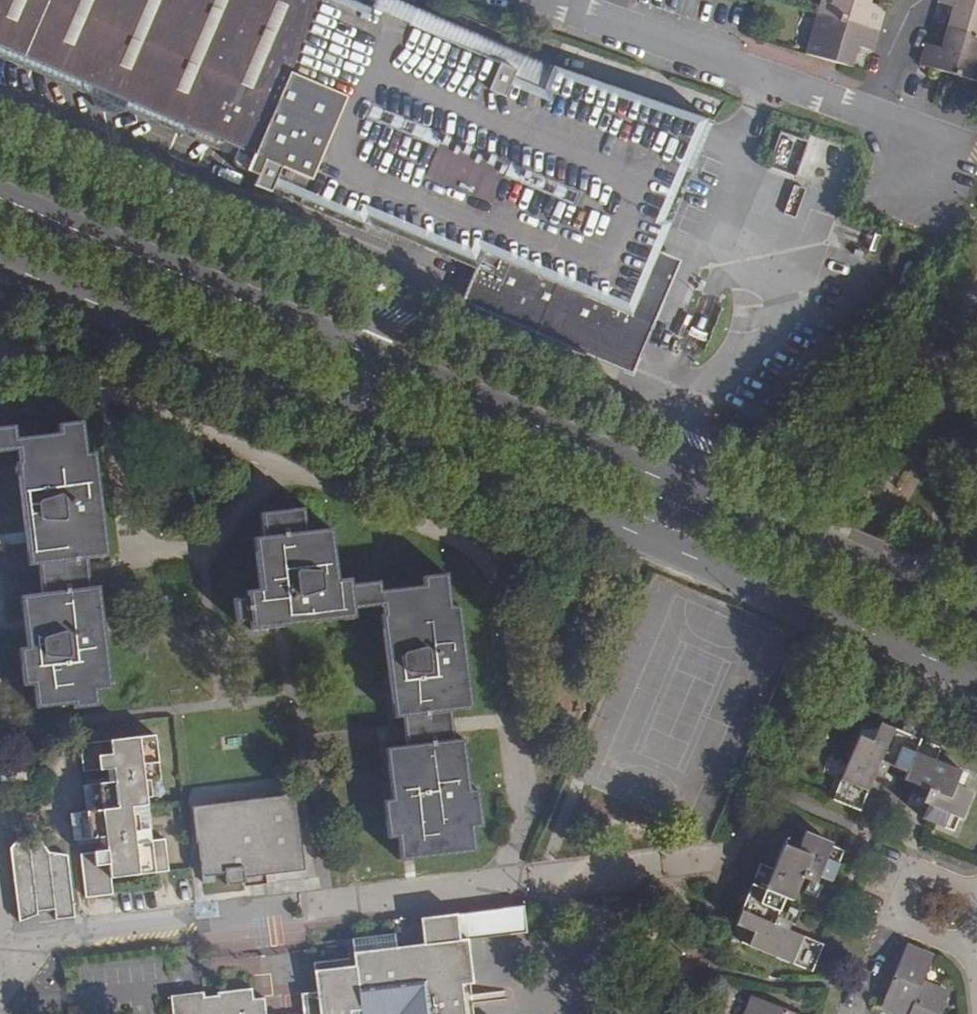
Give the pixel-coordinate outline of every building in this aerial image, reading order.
[(370,11),(343,0),(0,0),(0,51),(234,149),(233,152),(232,156),(231,159),(232,162),(234,165),(236,168),(259,178),(254,189),(359,233),(363,224),(369,227),(475,271),(481,256),(630,318),(657,252),(711,122),(550,64),(540,90),(512,78),(514,72),(370,11)] [(370,11),(514,72),(512,78),(540,90),(550,64),(396,0),(375,0),(370,11)] [(818,11),(879,29),(885,7),(870,2),(871,0),(821,0),(818,11)] [(976,34),(976,0),(937,0),(937,1),(953,6),(947,25),(976,34)] [(818,11),(806,53),(852,67),(858,45),(873,49),(879,29),(818,11)] [(976,80),(976,34),(947,25),(941,45),(926,41),(919,63),(976,80)] [(363,224),(359,233),(365,236),(369,227),(363,224)] [(18,452),(19,465),(16,466),(29,567),(37,566),(40,596),(21,599),(27,650),(20,651),(25,688),(32,688),(34,710),(75,704),(76,711),(97,708),(95,693),(112,691),(100,588),(89,589),(85,560),(106,557),(93,454),(84,455),(80,420),(56,424),(57,433),(16,438),(15,428),(0,430),(0,454),(18,452)] [(55,421),(15,424),(16,433),(56,431),(55,421)] [(251,622),(253,632),(357,619),(356,611),(383,608),(384,618),(381,618),(394,721),(403,720),(405,737),(406,749),(387,752),(393,802),(385,803),(390,842),(398,841),(400,863),(479,854),(476,832),(483,830),(478,791),(471,793),(465,741),(456,743),(455,731),(452,715),(471,712),(459,607),(450,608),(445,573),(422,577),(423,586),(382,591),(381,581),(353,585),(352,577),(337,579),(332,531),(306,534),(303,510),(262,515),(265,539),(256,540),(262,589),(247,591),(248,599),(233,601),(236,625),(251,622)] [(861,733),(832,803),(857,814),(860,806),(872,778),(880,782),(883,776),(925,793),(921,804),(927,805),(924,811),(936,816),(932,825),(953,834),(971,793),(958,788),(963,774),(934,763),(938,751),(877,727),(861,733)] [(152,738),(80,747),(83,772),(112,768),(114,784),(84,788),(87,812),(70,815),(73,841),(106,837),(108,851),(81,855),(86,899),(114,895),(111,878),(169,871),(166,843),(153,844),(152,830),(132,833),(129,807),(148,805),(145,781),(158,780),(152,738)] [(295,798),(192,811),(197,846),(215,844),(218,871),(225,870),(227,888),(244,886),(244,880),(258,878),(304,873),(295,798)] [(748,948),(809,973),(811,972),(822,948),(772,928),(783,901),(791,904),(803,874),(827,885),(840,854),(819,846),(822,841),(808,835),(805,841),(798,837),(795,844),(786,840),(774,870),(763,866),(735,931),(739,932),(752,938),(748,948)] [(55,921),(77,919),(69,857),(51,856),(44,843),(29,853),(20,838),(12,848),(20,922),(35,921),(34,916),(54,913),(55,921)] [(523,906),(455,914),(458,943),(469,942),(526,936),(523,906)] [(352,940),(354,959),(316,964),(314,964),(317,991),(317,993),(302,995),(304,1013),(466,1013),(463,997),(459,997),(457,985),(474,984),(469,942),(458,943),(455,914),(421,919),(424,945),(396,949),(394,935),(352,940)] [(752,938),(739,932),(741,946),(748,948),(752,938)] [(947,994),(922,984),(932,959),(905,947),(880,1008),(894,1013),(939,1013),(947,994)] [(266,999),(253,1001),(253,999),(252,990),(220,994),(220,996),(203,998),(202,993),(171,997),(173,1013),(267,1013),(266,999)] [(751,997),(744,1013),(793,1013),(751,997)]
